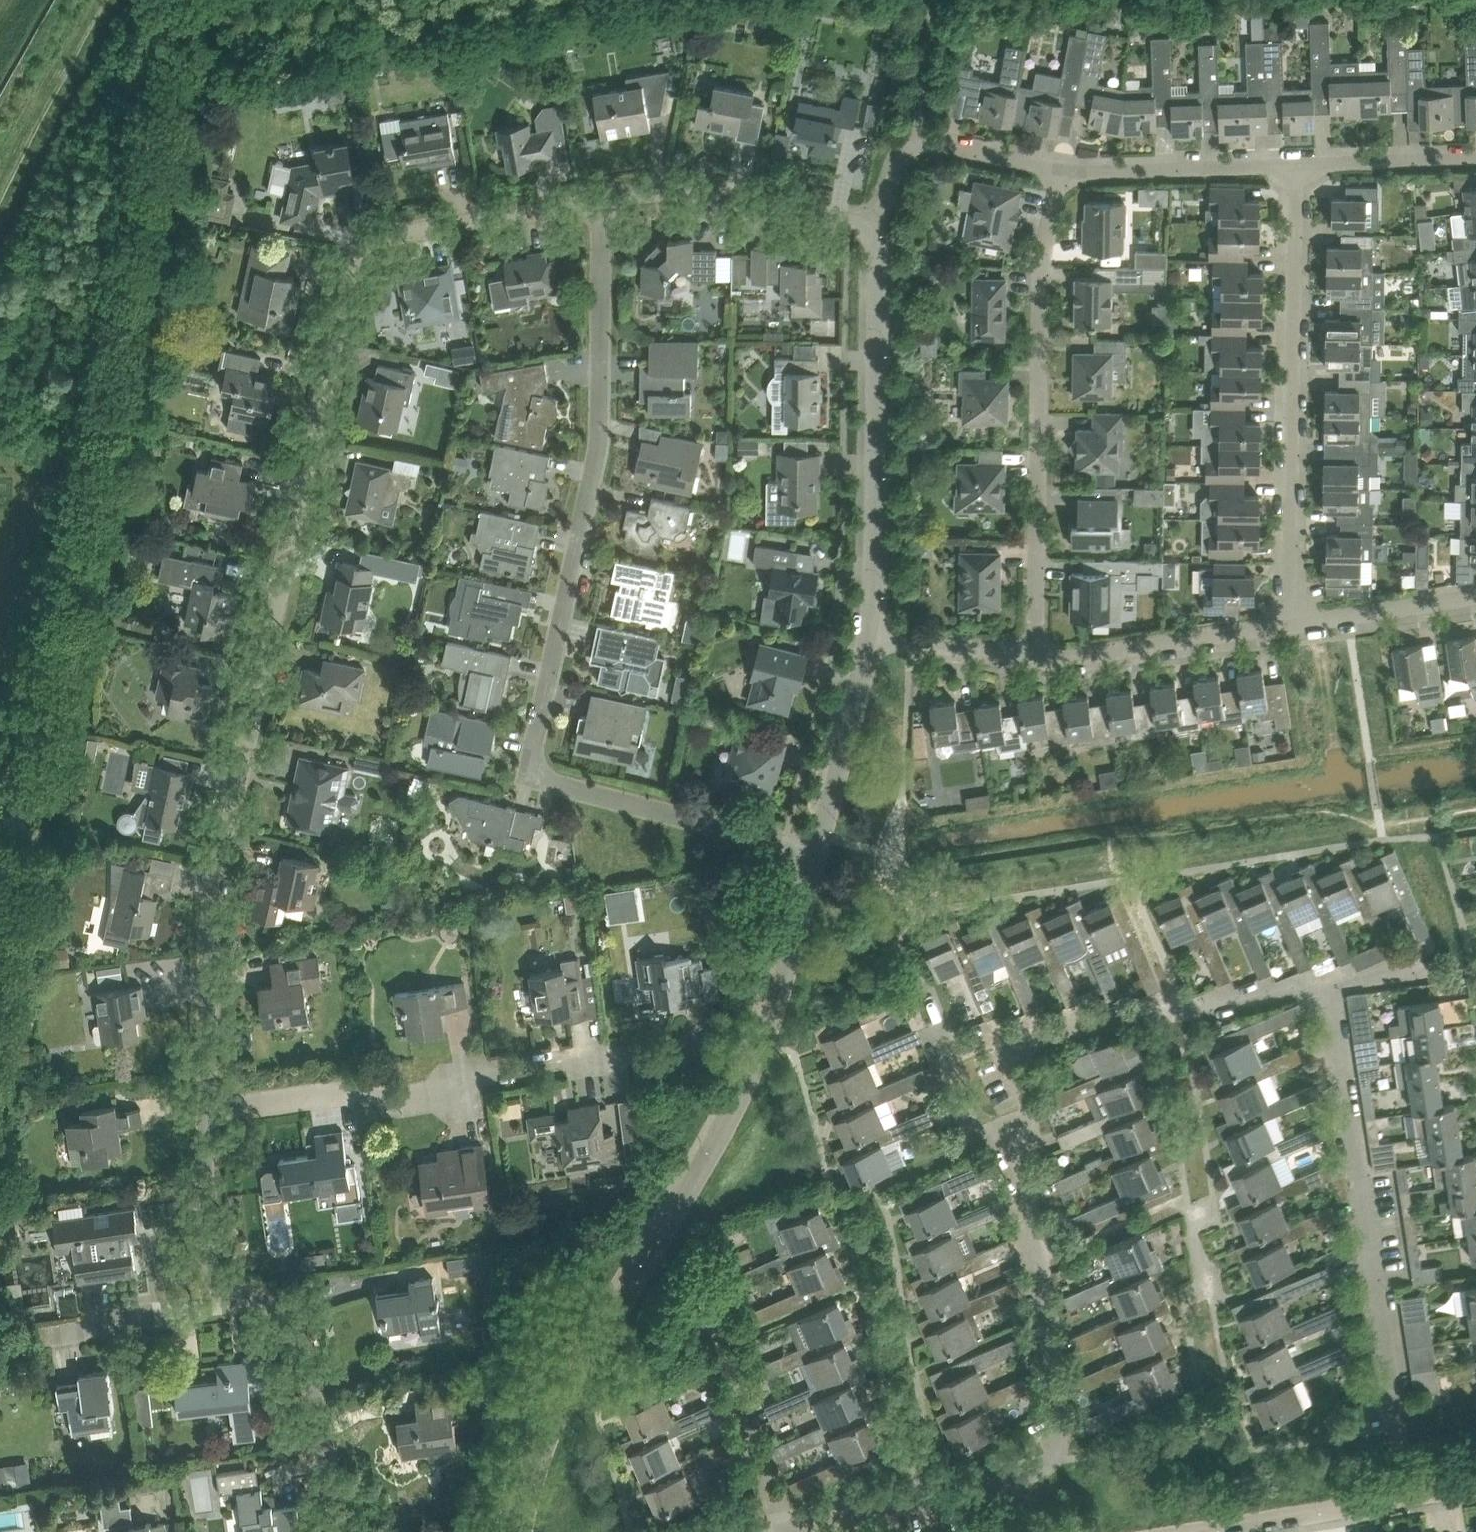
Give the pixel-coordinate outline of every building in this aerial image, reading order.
[(1311,1),(1311,13),(1324,12),(1323,0),(1322,0),(1311,1)] [(1309,1),(1294,2),(1295,10),(1309,9),(1309,1)] [(1407,47),(1406,18),(1387,19),(1389,69),(1375,69),(1375,60),(1360,60),(1360,70),(1362,110),(1392,109),(1391,87),(1407,86),(1408,86),(1406,47),(1407,47)] [(1090,29),(1077,97),(1078,97),(1093,100),(1092,106),(1089,122),(1102,124),(1123,128),(1126,88),(1098,83),(1108,33),(1102,32),(1104,22),(1092,20),(1090,20),(1089,28),(1090,29)] [(1312,22),(1310,22),(1313,90),(1314,90),(1330,89),(1331,111),(1343,111),(1362,110),(1360,70),(1331,71),(1331,61),(1329,21),(1312,22)] [(1178,24),(1170,24),(1170,36),(1170,38),(1171,38),(1179,38),(1178,24)] [(1011,120),(1011,121),(1012,121),(1027,124),(1026,126),(1045,130),(1056,132),(1057,132),(1058,131),(1062,111),(1074,113),(1076,103),(1078,97),(1077,97),(1090,29),(1089,28),(1076,26),(1075,34),(1071,33),(1063,75),(1036,70),(1033,86),(1019,84),(1018,84),(1011,120)] [(1263,26),(1252,26),(1252,38),(1264,38),(1263,26)] [(1278,26),(1264,26),(1265,40),(1278,40),(1278,26)] [(1466,27),(1469,124),(1475,123),(1475,27),(1466,27)] [(1170,38),(1170,36),(1152,37),(1154,84),(1141,85),(1141,87),(1126,88),(1123,128),(1157,127),(1156,105),(1172,104),(1172,97),(1173,97),(1171,38),(1170,38)] [(1220,110),(1219,110),(1220,129),(1220,132),(1221,132),(1236,132),(1251,131),(1269,131),(1268,108),(1267,108),(1265,40),(1246,41),(1248,89),(1235,89),(1235,95),(1220,95),(1219,95),(1220,110)] [(1278,40),(1265,40),(1267,108),(1268,108),(1283,108),(1284,130),(1315,129),(1314,92),(1298,92),(1298,87),(1285,87),(1283,40),(1278,40)] [(1172,104),(1173,123),(1173,134),(1174,134),(1204,133),(1204,129),(1203,111),(1219,110),(1220,110),(1219,95),(1220,95),(1219,83),(1218,42),(1199,43),(1201,90),(1188,91),(1188,93),(1188,96),(1173,97),(1172,97),(1172,104)] [(555,45),(542,48),(545,63),(557,60),(555,45)] [(960,65),(955,90),(967,93),(968,93),(964,114),(969,115),(969,113),(981,115),(980,117),(999,121),(1010,123),(1011,123),(1012,121),(1011,121),(1011,120),(1018,84),(1019,84),(1026,48),(1025,48),(1007,45),(1001,80),(1000,83),(990,81),(990,78),(973,75),(974,68),(960,65)] [(1407,47),(1406,47),(1408,86),(1407,86),(1408,108),(1421,108),(1422,125),(1434,125),(1453,124),(1453,122),(1468,122),(1469,122),(1468,83),(1467,83),(1426,85),(1425,47),(1407,47)] [(628,87),(595,93),(599,117),(602,137),(623,133),(623,128),(644,125),(645,129),(651,128),(649,115),(662,113),(666,93),(670,69),(641,75),(627,77),(628,87)] [(345,102),(342,78),(323,81),(323,83),(318,84),(320,92),(324,92),(326,101),(335,100),(335,104),(345,102)] [(765,104),(753,102),(755,93),(715,85),(711,103),(700,101),(695,123),(724,129),(725,125),(738,128),(736,138),(758,142),(765,104)] [(800,101),(794,133),(812,136),(810,149),(835,153),(838,140),(832,139),(833,134),(839,135),(841,123),(855,126),(859,106),(860,99),(845,96),(842,110),(800,101)] [(565,138),(559,103),(543,106),(535,117),(538,132),(531,133),(530,123),(497,128),(500,146),(505,145),(509,169),(537,164),(536,159),(558,155),(555,140),(565,138)] [(401,117),(381,120),(384,138),(388,158),(403,155),(404,165),(421,162),(427,160),(429,167),(457,162),(454,142),(449,112),(406,119),(401,120),(401,117)] [(287,195),(282,220),(313,225),(318,200),(322,201),(327,196),(326,192),(334,190),(333,185),(341,184),(340,178),(353,176),(349,156),(347,142),(316,148),(318,162),(292,167),(290,177),(287,195)] [(228,217),(232,193),(229,192),(231,181),(208,178),(202,212),(228,217)] [(971,209),(966,239),(1009,247),(1013,225),(1014,222),(1009,221),(1011,210),(1016,211),(1016,209),(1020,190),(977,182),(975,191),(971,209)] [(1260,223),(1260,199),(1239,198),(1239,187),(1241,187),(1241,186),(1211,185),(1211,205),(1211,208),(1220,208),(1220,223),(1260,223)] [(1378,210),(1378,186),(1352,185),(1352,198),(1332,198),(1332,223),(1342,224),(1352,224),(1355,224),(1367,224),(1367,210),(1378,210)] [(1475,210),(1475,186),(1464,188),(1466,211),(1475,210)] [(1125,233),(1125,223),(1125,203),(1087,202),(1087,229),(1085,229),(1085,249),(1105,249),(1123,250),(1123,233),(1125,233)] [(1416,216),(1427,216),(1427,203),(1416,203),(1416,216)] [(1475,246),(1475,210),(1466,211),(1451,213),(1454,236),(1453,236),(1455,249),(1475,246)] [(1433,219),(1418,221),(1421,248),(1436,247),(1433,219)] [(1260,247),(1260,223),(1220,223),(1220,237),(1211,237),(1210,259),(1214,259),(1214,260),(1242,260),(1242,259),(1238,259),(1238,246),(1260,247)] [(1342,224),(1342,234),(1347,234),(1355,234),(1355,224),(1352,224),(1342,224)] [(1373,271),(1374,234),(1362,234),(1355,234),(1347,234),(1342,234),(1342,235),(1347,235),(1347,246),(1328,246),(1327,270),(1362,270),(1373,271)] [(1416,235),(1407,235),(1408,248),(1417,247),(1416,235)] [(693,260),(694,239),(669,238),(669,242),(661,242),(647,256),(647,263),(643,263),(643,290),(654,291),(654,295),(672,295),(672,279),(682,269),(683,269),(692,269),(692,279),(717,279),(718,249),(703,249),(703,260),(693,260)] [(1455,249),(1456,261),(1457,261),(1460,284),(1475,282),(1475,246),(1455,249)] [(286,274),(290,253),(263,247),(262,248),(264,249),(263,253),(254,251),(244,296),(252,298),(248,316),(267,320),(266,325),(290,331),(298,293),(292,292),(296,276),(286,274)] [(822,313),(822,282),(817,282),(817,268),(808,267),(808,262),(789,262),(789,252),(769,251),(769,247),(753,247),(753,267),(753,282),(783,282),(783,299),(793,299),(793,313),(822,313)] [(508,278),(491,280),(495,307),(508,305),(511,297),(527,294),(528,293),(529,296),(541,294),(561,291),(556,259),(548,261),(547,250),(528,253),(529,256),(505,260),(508,278)] [(1168,266),(1168,250),(1136,250),(1136,266),(1166,266),(1168,266)] [(733,257),(733,281),(747,281),(747,257),(733,257)] [(1263,297),(1263,273),(1242,272),(1242,260),(1214,260),(1214,281),(1223,282),(1223,297),(1263,297)] [(937,261),(926,269),(931,277),(943,269),(937,261)] [(1112,282),(1112,289),(1165,290),(1166,283),(1166,266),(1136,266),(1117,266),(1116,282),(1112,282)] [(425,271),(402,275),(409,311),(410,321),(421,319),(433,317),(457,313),(453,289),(453,288),(449,267),(425,271)] [(1373,307),(1373,294),(1373,271),(1362,270),(1327,270),(1327,294),(1346,294),(1346,306),(1373,307)] [(1006,306),(1006,278),(974,278),(973,338),(1005,338),(1006,318),(1004,318),(1005,306),(1006,306)] [(1112,323),(1112,279),(1076,278),(1076,322),(1112,323)] [(1460,284),(1462,306),(1460,306),(1459,318),(1475,318),(1475,282),(1460,284)] [(1263,321),(1263,297),(1223,297),(1223,311),(1214,311),(1213,333),(1241,334),(1241,320),(1263,321)] [(1372,343),(1373,307),(1346,306),(1346,318),(1327,318),(1326,342),(1372,343)] [(1459,330),(1464,330),(1463,353),(1475,353),(1475,318),(1459,318),(1459,330)] [(1201,333),(1201,343),(1207,343),(1207,347),(1222,347),(1222,370),(1262,371),(1262,347),(1241,346),(1241,334),(1213,333),(1210,333),(1201,333)] [(642,361),(641,393),(650,393),(650,399),(649,413),(669,413),(692,414),(692,393),(685,393),(685,373),(699,373),(699,363),(700,340),(671,339),(651,339),(650,361),(642,361)] [(1127,364),(1127,339),(1115,339),(1095,339),(1095,352),(1075,352),(1074,396),(1112,396),(1112,363),(1127,364)] [(1372,378),(1372,366),(1372,343),(1326,342),(1326,366),(1345,366),(1345,378),(1372,378)] [(475,343),(453,346),(455,363),(478,360),(475,343)] [(224,349),(219,373),(226,375),(223,389),(236,392),(231,414),(228,427),(251,433),(254,419),(255,419),(270,423),(271,419),(276,396),(270,395),(274,376),(258,373),(249,371),(252,356),(253,355),(224,349)] [(1459,389),(1463,389),(1475,390),(1475,353),(1463,353),(1463,377),(1459,376),(1459,389)] [(769,385),(769,388),(769,390),(769,392),(770,395),(771,397),(772,399),(774,400),(775,401),(787,401),(787,421),(789,421),(801,421),(821,421),(822,371),(820,371),(820,357),(817,357),(800,357),(795,357),(776,357),(776,374),(774,375),(772,377),(771,379),(770,381),(769,383),(769,385)] [(539,393),(542,381),(549,379),(546,361),(526,364),(505,368),(481,372),(483,388),(508,383),(510,395),(514,396),(510,413),(501,411),(496,436),(543,446),(548,425),(544,424),(545,421),(547,421),(548,421),(550,420),(552,419),(554,418),(555,417),(557,415),(558,414),(558,412),(559,410),(559,408),(559,406),(558,404),(558,402),(557,400),(556,399),(554,397),(552,396),(551,395),(549,395),(539,393)] [(428,362),(425,372),(437,375),(439,364),(428,362)] [(410,404),(417,372),(398,368),(379,364),(376,378),(368,376),(358,421),(380,425),(379,429),(393,432),(394,428),(398,429),(404,403),(410,404)] [(1002,390),(997,384),(997,382),(985,382),(985,370),(961,369),(961,391),(969,392),(969,404),(965,404),(964,421),(982,421),(982,417),(1004,418),(1005,390),(1002,390)] [(1261,395),(1262,371),(1222,370),(1221,385),(1212,385),(1212,407),(1240,407),(1240,394),(1261,395)] [(1372,391),(1372,378),(1345,378),(1345,390),(1325,390),(1325,414),(1371,414),(1372,391)] [(1463,389),(1463,411),(1473,411),(1473,427),(1475,427),(1475,390),(1463,389)] [(1408,404),(1408,413),(1416,413),(1416,404),(1408,404)] [(1261,445),(1261,421),(1240,420),(1240,407),(1212,407),(1212,421),(1207,421),(1202,426),(1202,443),(1221,444),(1261,445)] [(1421,408),(1421,424),(1432,424),(1433,410),(1425,410),(1425,408),(1421,408)] [(1123,454),(1124,412),(1094,412),(1094,428),(1078,428),(1078,437),(1074,441),(1074,452),(1077,456),(1077,469),(1119,470),(1119,454),(1123,454)] [(1378,440),(1378,433),(1372,429),(1370,429),(1371,414),(1325,414),(1325,438),(1344,438),(1344,450),(1378,450),(1378,443),(1378,440)] [(1473,427),(1473,442),(1462,442),(1462,463),(1475,463),(1475,427),(1473,427)] [(718,429),(718,441),(730,442),(730,429),(718,429)] [(704,442),(681,438),(662,433),(660,442),(643,438),(635,475),(652,479),(651,483),(684,490),(687,475),(696,477),(704,442)] [(758,452),(758,439),(738,439),(738,452),(758,452)] [(1378,443),(1378,450),(1396,450),(1396,440),(1384,440),(1378,440),(1378,443)] [(717,441),(716,458),(729,459),(729,442),(717,441)] [(547,470),(550,454),(497,443),(490,474),(500,476),(498,487),(512,490),(509,503),(527,506),(528,503),(544,506),(550,480),(540,477),(542,468),(547,470)] [(1260,469),(1261,445),(1221,444),(1202,443),(1202,460),(1207,460),(1207,481),(1239,481),(1239,468),(1260,469)] [(1429,447),(1421,454),(1428,460),(1435,454),(1429,447)] [(1324,462),(1324,486),(1359,486),(1370,486),(1370,473),(1377,473),(1378,450),(1344,450),(1344,462),(1324,462)] [(936,452),(925,452),(925,464),(936,463),(936,452)] [(817,510),(817,481),(820,481),(820,453),(780,453),(780,480),(768,480),(768,522),(796,522),(796,509),(817,510)] [(466,470),(469,458),(454,454),(451,467),(466,470)] [(196,481),(194,490),(209,494),(206,509),(240,516),(243,501),(253,503),(256,488),(258,479),(241,475),(244,464),(212,457),(209,471),(199,468),(196,481)] [(409,488),(413,472),(358,460),(353,485),(355,488),(354,493),(351,493),(347,509),(350,512),(358,514),(362,521),(369,517),(377,519),(380,516),(383,503),(386,503),(389,502),(391,502),(393,500),(395,499),(396,498),(398,495),(399,493),(401,486),(409,488)] [(436,462),(433,475),(446,478),(449,465),(436,462)] [(1462,463),(1462,482),(1456,482),(1455,498),(1472,499),(1475,499),(1475,463),(1462,463)] [(1003,479),(1004,464),(977,464),(977,465),(961,464),(960,493),(958,495),(958,507),(960,509),(971,509),(974,507),(974,502),(985,502),(985,507),(1002,507),(1002,486),(1000,486),(1001,479),(1003,479)] [(1168,467),(1167,479),(1176,479),(1176,467),(1168,467)] [(1097,474),(1097,485),(1116,485),(1116,474),(1097,474)] [(1406,477),(1406,487),(1417,487),(1417,477),(1406,477)] [(1260,518),(1260,495),(1239,494),(1239,481),(1207,481),(1211,481),(1211,495),(1206,495),(1201,500),(1201,517),(1220,518),(1260,518)] [(1072,524),(1072,545),(1092,545),(1112,545),(1112,526),(1119,526),(1119,498),(1122,498),(1122,485),(1119,485),(1116,485),(1097,485),(1093,485),(1083,485),(1083,497),(1079,497),(1079,525),(1072,524)] [(1374,522),(1374,504),(1369,501),(1370,486),(1359,486),(1324,486),(1324,510),(1343,510),(1343,521),(1338,521),(1338,522),(1374,522)] [(1164,487),(1164,504),(1176,504),(1177,487),(1164,487)] [(687,530),(692,505),(652,496),(649,512),(628,507),(624,526),(628,527),(626,537),(631,544),(641,546),(640,550),(658,554),(662,534),(676,537),(677,534),(684,529),(687,530)] [(1461,536),(1472,536),(1475,536),(1475,499),(1461,499),(1461,514),(1461,536)] [(443,501),(441,510),(450,512),(452,504),(443,501)] [(473,530),(471,541),(480,543),(480,545),(483,550),(485,550),(493,552),(489,568),(510,572),(529,577),(530,572),(533,572),(535,562),(533,562),(536,546),(531,545),(533,534),(536,524),(540,525),(541,522),(520,517),(510,515),(508,515),(483,509),(480,523),(478,531),(473,530)] [(1259,543),(1260,518),(1220,518),(1219,533),(1210,533),(1210,555),(1239,555),(1239,554),(1238,554),(1238,542),(1259,543)] [(1373,535),(1374,522),(1338,522),(1347,523),(1347,534),(1327,534),(1327,557),(1362,558),(1362,559),(1373,559),(1373,535)] [(1419,524),(1419,534),(1429,534),(1430,525),(1419,524)] [(1417,566),(1416,577),(1429,577),(1429,566),(1430,535),(1417,535),(1417,550),(1417,559),(1417,566)] [(1457,581),(1474,578),(1474,570),(1475,570),(1475,536),(1472,536),(1472,553),(1461,553),(1457,553),(1457,581)] [(134,553),(151,555),(153,540),(136,537),(134,553)] [(933,555),(933,541),(919,541),(919,554),(933,555)] [(189,542),(187,551),(199,553),(201,545),(189,542)] [(757,544),(754,563),(767,565),(775,566),(771,592),(770,595),(765,594),(761,620),(780,623),(781,616),(786,617),(806,620),(809,602),(814,603),(815,592),(819,571),(814,570),(796,568),(797,563),(793,562),(795,550),(775,547),(770,546),(757,544)] [(206,546),(204,554),(216,557),(218,548),(206,546)] [(1403,550),(1403,559),(1417,559),(1417,550),(1403,550)] [(330,589),(323,620),(343,624),(355,627),(358,613),(366,615),(373,583),(371,582),(373,572),(416,581),(420,564),(365,552),(362,565),(347,562),(344,561),(340,576),(337,591),(331,590),(330,589)] [(997,608),(998,571),(1000,571),(1000,552),(962,552),(961,608),(979,608),(979,611),(982,612),(982,608),(997,608)] [(164,553),(159,579),(194,586),(186,621),(204,625),(203,631),(224,635),(233,592),(220,590),(221,584),(218,578),(221,565),(193,559),(164,553)] [(1327,557),(1326,582),(1327,582),(1346,582),(1346,593),(1340,594),(1372,595),(1372,583),(1372,581),(1361,581),(1362,559),(1362,558),(1327,557)] [(664,624),(676,570),(617,558),(613,578),(627,581),(625,589),(617,588),(612,612),(664,624)] [(1072,572),(1071,619),(1092,619),(1111,619),(1120,619),(1122,619),(1122,587),(1138,587),(1138,588),(1153,588),(1153,587),(1159,588),(1159,574),(1163,574),(1163,560),(1122,559),(1110,559),(1105,559),(1104,559),(1104,572),(1084,572),(1072,572)] [(1163,560),(1163,585),(1176,586),(1177,561),(1163,560)] [(1242,573),(1242,561),(1214,561),(1214,567),(1200,567),(1200,592),(1205,592),(1205,612),(1238,612),(1239,599),(1254,600),(1255,574),(1242,573)] [(452,614),(449,629),(486,637),(487,632),(491,633),(511,638),(515,622),(520,623),(522,610),(517,609),(519,603),(522,587),(503,583),(479,578),(460,574),(456,594),(461,595),(457,615),(452,614)] [(688,618),(683,639),(697,642),(701,621),(688,618)] [(661,637),(622,629),(602,624),(600,637),(596,636),(593,651),(604,654),(599,681),(650,692),(652,681),(661,675),(663,666),(657,657),(661,637)] [(1450,660),(1453,676),(1466,674),(1475,697),(1475,636),(1447,640),(1450,660)] [(509,670),(512,655),(448,641),(443,663),(463,669),(464,664),(472,666),(464,703),(469,704),(488,708),(489,705),(501,708),(507,679),(504,675),(505,669),(509,670)] [(800,690),(802,683),(809,655),(761,642),(753,673),(757,674),(750,701),(774,707),(775,704),(789,708),(794,689),(800,690)] [(1422,644),(1393,648),(1398,682),(1399,685),(1401,698),(1418,695),(1422,705),(1445,702),(1441,682),(1438,662),(1425,664),(1422,644)] [(205,721),(213,685),(198,682),(201,667),(165,659),(160,686),(174,690),(169,713),(205,721)] [(394,661),(391,671),(402,674),(405,664),(394,661)] [(305,668),(298,701),(317,706),(335,709),(338,693),(349,695),(359,697),(365,668),(351,665),(348,664),(348,665),(345,677),(321,672),(305,668)] [(1238,672),(1240,686),(1240,690),(1241,690),(1244,710),(1245,710),(1258,708),(1262,718),(1275,716),(1277,727),(1292,725),(1285,680),(1283,680),(1284,683),(1266,686),(1265,683),(1263,669),(1251,670),(1251,668),(1244,669),(1244,671),(1238,672)] [(1195,679),(1194,679),(1196,693),(1197,697),(1201,716),(1214,714),(1218,725),(1246,720),(1245,710),(1244,710),(1241,690),(1240,690),(1222,693),(1222,689),(1219,675),(1208,677),(1207,675),(1201,676),(1201,678),(1195,679)] [(1151,686),(1153,700),(1153,704),(1154,703),(1157,723),(1158,723),(1171,721),(1175,731),(1202,727),(1203,727),(1201,716),(1197,697),(1179,700),(1178,696),(1176,682),(1164,684),(1164,682),(1157,683),(1158,685),(1151,686)] [(675,688),(672,699),(687,702),(689,691),(675,688)] [(1108,692),(1107,692),(1108,701),(1109,701),(1109,704),(1110,703),(1114,730),(1128,728),(1132,738),(1159,734),(1160,734),(1158,723),(1157,723),(1154,703),(1153,704),(1135,706),(1135,703),(1132,689),(1121,691),(1120,688),(1114,689),(1114,692),(1108,692)] [(1020,698),(1019,698),(1021,712),(1022,716),(1023,716),(1026,735),(1039,733),(1043,743),(1057,741),(1059,753),(1073,751),(1071,739),(1071,736),(1070,737),(1066,709),(1065,709),(1047,712),(1046,708),(1044,694),(1032,696),(1032,694),(1026,695),(1026,697),(1020,698)] [(1065,699),(1064,699),(1065,705),(1065,709),(1066,709),(1070,737),(1071,736),(1084,734),(1088,745),(1115,740),(1116,740),(1114,730),(1110,703),(1109,704),(1096,706),(1097,712),(1092,713),(1090,704),(1089,695),(1077,697),(1077,695),(1070,696),(1071,698),(1065,699)] [(583,715),(576,748),(627,759),(631,740),(639,742),(641,743),(644,728),(642,727),(646,708),(612,700),(593,696),(589,716),(583,715)] [(938,703),(931,704),(937,741),(936,741),(938,752),(943,755),(949,754),(952,749),(955,749),(972,746),(983,745),(983,742),(982,742),(977,709),(976,709),(964,711),(965,717),(959,718),(958,709),(956,700),(944,702),(944,699),(937,700),(938,703)] [(976,705),(976,707),(976,709),(977,709),(982,742),(983,742),(996,740),(1000,750),(1016,748),(1027,746),(1028,746),(1026,735),(1023,716),(1022,716),(1004,719),(1003,715),(1001,701),(989,703),(989,701),(982,702),(982,704),(976,705)] [(498,723),(498,721),(478,717),(434,707),(430,725),(435,733),(429,763),(482,775),(487,755),(484,754),(485,748),(492,750),(495,735),(491,734),(494,722),(498,723)] [(690,708),(687,721),(698,723),(702,710),(690,708)] [(1435,731),(1448,728),(1446,716),(1433,718),(1435,731)] [(734,751),(727,778),(738,781),(773,790),(779,767),(775,766),(782,743),(739,731),(734,751)] [(89,736),(84,757),(94,760),(99,738),(89,736)] [(1264,749),(1253,751),(1254,759),(1265,758),(1264,749)] [(358,807),(359,799),(357,795),(344,793),(350,767),(301,756),(301,757),(303,758),(293,803),(291,803),(287,820),(298,822),(298,825),(301,825),(301,828),(321,832),(335,835),(341,807),(354,810),(358,807)] [(1222,757),(1208,759),(1210,769),(1224,766),(1222,757)] [(118,817),(118,819),(118,821),(118,822),(119,824),(120,826),(122,828),(123,829),(124,829),(126,830),(128,830),(130,830),(132,829),(134,828),(136,827),(136,826),(137,824),(138,822),(146,824),(144,837),(161,840),(165,823),(177,826),(181,806),(187,807),(189,798),(194,772),(187,771),(163,765),(154,764),(148,789),(148,790),(134,811),(132,810),(131,809),(129,809),(126,809),(125,810),(124,810),(122,811),(120,813),(119,814),(119,815),(118,817)] [(1178,764),(1165,766),(1166,775),(1180,773),(1178,764)] [(413,783),(410,795),(420,797),(425,778),(415,775),(413,783)] [(461,793),(450,799),(458,812),(475,816),(471,833),(474,838),(488,842),(503,846),(523,851),(526,841),(532,842),(537,825),(537,824),(533,823),(536,813),(503,804),(503,807),(498,805),(496,802),(461,793)] [(1360,870),(1360,871),(1376,906),(1400,896),(1408,913),(1420,908),(1401,864),(1395,849),(1381,855),(1384,860),(1376,863),(1360,870)] [(313,890),(319,863),(303,859),(284,855),(281,869),(283,870),(281,880),(260,875),(251,915),(283,922),(288,901),(314,906),(317,890),(313,890)] [(1320,877),(1319,877),(1335,913),(1336,913),(1339,922),(1363,911),(1367,920),(1370,918),(1380,914),(1376,906),(1360,871),(1360,870),(1354,856),(1341,862),(1343,867),(1336,870),(1320,877)] [(112,901),(104,940),(118,944),(128,946),(129,945),(127,945),(130,931),(151,935),(159,898),(150,896),(152,886),(169,890),(172,874),(151,869),(151,872),(125,866),(125,863),(112,861),(112,901)] [(1279,884),(1278,884),(1294,920),(1295,920),(1300,933),(1323,923),(1333,945),(1341,964),(1353,959),(1355,958),(1354,955),(1339,922),(1336,913),(1335,913),(1319,877),(1320,877),(1313,862),(1300,868),(1302,873),(1295,877),(1279,884)] [(576,866),(566,868),(569,883),(578,881),(576,866)] [(1238,890),(1238,891),(1253,927),(1254,927),(1278,916),(1285,933),(1290,946),(1303,940),(1300,933),(1295,920),(1294,920),(1278,884),(1279,884),(1272,869),(1259,874),(1262,880),(1255,883),(1238,890)] [(1198,897),(1197,898),(1213,933),(1237,923),(1244,940),(1250,952),(1263,947),(1257,934),(1254,927),(1253,927),(1238,891),(1238,890),(1232,875),(1219,881),(1221,887),(1214,890),(1198,897)] [(1173,897),(1156,904),(1172,940),(1175,949),(1176,948),(1180,946),(1181,950),(1201,941),(1219,984),(1232,978),(1225,960),(1217,941),(1213,933),(1197,898),(1198,897),(1191,882),(1178,888),(1181,894),(1173,897)] [(636,886),(606,891),(608,905),(638,900),(636,886)] [(1162,987),(1121,891),(1108,897),(1110,902),(1087,912),(1102,949),(1126,938),(1133,955),(1141,974),(1149,992),(1162,987)] [(584,893),(565,897),(568,911),(587,908),(584,893)] [(1121,993),(1102,949),(1087,912),(1080,898),(1067,903),(1070,909),(1046,919),(1065,963),(1088,953),(1092,962),(1101,981),(1109,999),(1121,993)] [(1006,926),(1005,926),(1020,962),(1021,962),(1045,952),(1052,969),(1057,980),(1070,975),(1065,964),(1065,963),(1061,955),(1061,956),(1046,919),(1040,904),(1027,910),(1029,916),(1021,919),(1006,926)] [(980,926),(964,933),(980,969),(987,984),(996,980),(996,979),(995,962),(1004,959),(1010,973),(1011,976),(1019,994),(1027,1012),(1040,1007),(1032,988),(1024,970),(1021,962),(1020,962),(1005,926),(1006,926),(999,911),(986,917),(988,922),(980,926)] [(939,933),(923,940),(938,974),(939,976),(963,965),(975,992),(988,987),(987,984),(980,969),(964,933),(958,918),(945,923),(948,929),(939,933)] [(1355,958),(1353,959),(1357,969),(1360,968),(1394,953),(1396,952),(1395,949),(1391,939),(1389,939),(1377,945),(1354,955),(1355,958)] [(69,951),(55,952),(56,966),(70,965),(69,951)] [(665,959),(664,953),(638,957),(643,983),(637,984),(639,999),(657,996),(658,1002),(686,998),(687,1001),(719,996),(714,966),(702,967),(701,958),(691,960),(690,955),(665,959)] [(266,1023),(286,1020),(285,1016),(309,1012),(305,989),(323,986),(319,956),(272,963),(275,984),(260,987),(266,1023)] [(588,1016),(582,976),(580,956),(561,959),(563,968),(532,973),(539,1017),(571,1012),(572,1019),(588,1016)] [(594,960),(585,961),(587,975),(596,974),(594,960)] [(121,965),(98,968),(100,980),(123,977),(121,965)] [(415,990),(395,993),(395,994),(396,993),(399,1010),(404,1009),(404,1011),(407,1010),(410,1034),(410,1035),(444,1030),(442,1018),(441,1009),(445,1009),(465,1005),(465,1006),(470,1005),(467,982),(462,983),(415,990)] [(147,1017),(143,985),(88,993),(88,994),(96,993),(101,1023),(96,1024),(94,1027),(96,1040),(104,1041),(140,1036),(138,1018),(147,1017)] [(910,986),(897,992),(901,1001),(914,995),(910,986)] [(1403,1033),(1444,1027),(1440,1001),(1398,1007),(1401,1022),(1390,1024),(1391,1035),(1403,1033)] [(873,1002),(814,1027),(820,1040),(826,1038),(829,1045),(836,1061),(836,1062),(872,1046),(862,1022),(879,1015),(873,1002)] [(1261,1062),(1251,1038),(1286,1023),(1305,1015),(1299,1002),(1204,1043),(1209,1056),(1215,1053),(1225,1077),(1261,1062)] [(1368,1009),(1350,1012),(1355,1040),(1372,1038),(1372,1037),(1371,1031),(1368,1011),(1368,1009)] [(1448,1053),(1444,1027),(1403,1033),(1406,1058),(1406,1059),(1448,1053)] [(1303,1031),(1302,1038),(1305,1042),(1306,1042),(1314,1038),(1310,1028),(1303,1031)] [(1141,1055),(1131,1031),(1095,1046),(1095,1048),(1091,1050),(1091,1049),(1080,1053),(1078,1054),(1077,1056),(1076,1057),(1075,1058),(1075,1060),(1075,1061),(1075,1063),(1075,1065),(1076,1067),(1077,1069),(1078,1070),(1080,1071),(1082,1072),(1084,1072),(1086,1072),(1088,1072),(1089,1072),(1086,1073),(1088,1078),(1052,1094),(1057,1107),(1102,1087),(1152,1065),(1147,1053),(1141,1055)] [(836,1061),(821,1068),(827,1081),(832,1078),(836,1087),(843,1102),(879,1087),(869,1063),(885,1056),(898,1050),(892,1037),(880,1043),(872,1046),(836,1062),(836,1061)] [(1372,1038),(1355,1040),(1358,1061),(1377,1058),(1374,1037),(1372,1037),(1372,1038)] [(1406,1058),(1395,1060),(1399,1086),(1401,1086),(1410,1085),(1440,1080),(1436,1055),(1406,1059),(1406,1058)] [(1225,1077),(1210,1083),(1216,1097),(1222,1094),(1225,1102),(1232,1118),(1268,1103),(1268,1102),(1258,1078),(1271,1073),(1275,1071),(1269,1058),(1261,1062),(1225,1077)] [(1148,1096),(1138,1072),(1153,1066),(1152,1065),(1102,1087),(1112,1111),(1058,1135),(1064,1147),(1108,1128),(1159,1106),(1154,1094),(1148,1096)] [(1370,1076),(1360,1077),(1363,1092),(1372,1091),(1370,1076)] [(843,1102),(828,1108),(828,1109),(833,1121),(839,1119),(843,1127),(849,1143),(885,1128),(885,1127),(891,1125),(898,1122),(888,1098),(896,1095),(902,1080),(900,1077),(887,1083),(879,1087),(843,1102)] [(1444,1105),(1440,1080),(1410,1085),(1414,1111),(1456,1104),(1455,1104),(1444,1105)] [(1232,1118),(1217,1124),(1223,1137),(1228,1135),(1232,1142),(1239,1158),(1239,1159),(1275,1143),(1264,1119),(1281,1112),(1293,1107),(1287,1094),(1281,1097),(1276,1099),(1268,1102),(1268,1103),(1232,1118)] [(1373,1097),(1364,1099),(1367,1118),(1376,1116),(1376,1115),(1373,1097)] [(634,1099),(620,1100),(626,1152),(626,1154),(627,1162),(641,1160),(634,1099)] [(605,1133),(600,1102),(569,1107),(570,1117),(557,1119),(556,1112),(529,1116),(532,1138),(552,1135),(553,1142),(563,1140),(568,1170),(590,1167),(588,1157),(618,1152),(615,1131),(605,1133)] [(117,1112),(116,1104),(83,1109),(85,1119),(69,1122),(72,1143),(69,1143),(72,1164),(87,1162),(112,1158),(111,1151),(123,1149),(120,1127),(143,1124),(141,1108),(117,1112)] [(1418,1136),(1430,1135),(1460,1130),(1456,1104),(1414,1111),(1418,1136)] [(1155,1136),(1145,1113),(1159,1106),(1108,1128),(1119,1152),(1103,1159),(1102,1155),(1086,1162),(1088,1166),(1056,1179),(1061,1192),(1166,1146),(1160,1134),(1155,1136)] [(849,1143),(834,1149),(835,1149),(840,1162),(846,1159),(849,1168),(856,1184),(892,1169),(892,1168),(907,1162),(900,1146),(885,1152),(882,1144),(896,1138),(911,1131),(906,1119),(898,1122),(891,1125),(885,1127),(885,1128),(849,1143)] [(1378,1128),(1368,1129),(1371,1144),(1380,1142),(1378,1128)] [(263,1173),(263,1175),(266,1200),(283,1198),(282,1191),(285,1191),(317,1186),(320,1206),(337,1203),(339,1219),(362,1216),(361,1210),(364,1209),(363,1204),(360,1204),(359,1199),(362,1199),(359,1180),(356,1162),(348,1164),(346,1149),(343,1130),(316,1134),(317,1141),(319,1153),(309,1154),(280,1159),(283,1178),(279,1179),(279,1173),(278,1172),(276,1170),(274,1169),(271,1169),(269,1169),(267,1169),(265,1171),(263,1173)] [(1463,1155),(1460,1130),(1430,1135),(1434,1160),(1475,1154),(1475,1153),(1463,1155)] [(1239,1158),(1224,1165),(1229,1178),(1235,1175),(1238,1183),(1245,1199),(1281,1184),(1281,1183),(1271,1160),(1288,1153),(1300,1147),(1294,1134),(1282,1139),(1275,1143),(1239,1159),(1239,1158)] [(1375,1170),(1397,1167),(1393,1140),(1380,1142),(1371,1144),(1375,1170)] [(440,1159),(421,1162),(424,1181),(429,1210),(449,1207),(448,1201),(476,1197),(477,1203),(491,1201),(486,1164),(483,1144),(458,1148),(459,1158),(442,1161),(441,1158),(440,1159)] [(1090,1208),(1072,1216),(1077,1228),(1077,1229),(1173,1188),(1167,1175),(1161,1177),(1158,1169),(1151,1154),(1151,1153),(1115,1169),(1125,1193),(1108,1200),(1090,1208)] [(1450,1184),(1475,1180),(1475,1158),(1475,1154),(1434,1160),(1438,1186),(1450,1184)] [(994,1158),(899,1199),(904,1212),(910,1209),(914,1217),(920,1233),(957,1218),(956,1218),(946,1194),(963,1186),(982,1179),(1000,1171),(994,1158)] [(1245,1199),(1230,1205),(1236,1218),(1242,1216),(1245,1223),(1252,1240),(1288,1225),(1288,1224),(1278,1200),(1295,1193),(1313,1185),(1332,1177),(1326,1165),(1326,1164),(1308,1172),(1289,1180),(1281,1183),(1281,1184),(1245,1199)] [(1407,1172),(1398,1173),(1401,1192),(1410,1190),(1407,1172)] [(1440,1201),(1441,1212),(1452,1210),(1454,1210),(1454,1211),(1466,1209),(1466,1208),(1475,1207),(1475,1180),(1450,1184),(1452,1199),(1440,1201)] [(1411,1197),(1402,1198),(1405,1218),(1414,1216),(1411,1197)] [(920,1233),(905,1239),(906,1240),(911,1252),(917,1250),(920,1258),(927,1273),(927,1274),(963,1259),(963,1258),(953,1234),(968,1228),(970,1227),(988,1219),(1007,1211),(1001,1199),(1001,1198),(983,1206),(964,1214),(956,1218),(957,1218),(920,1233)] [(135,1207),(54,1219),(54,1220),(55,1220),(60,1251),(58,1251),(58,1252),(76,1250),(77,1258),(80,1280),(79,1280),(79,1282),(138,1272),(138,1271),(137,1271),(132,1240),(139,1239),(137,1224),(135,1207)] [(1466,1208),(1466,1209),(1469,1234),(1475,1233),(1475,1207),(1466,1208)] [(763,1262),(740,1271),(746,1284),(769,1275),(770,1274),(791,1265),(790,1265),(827,1249),(827,1250),(842,1243),(841,1243),(836,1230),(830,1233),(827,1225),(820,1208),(790,1221),(784,1224),(791,1241),(778,1247),(781,1254),(763,1262)] [(1252,1240),(1237,1246),(1243,1259),(1248,1256),(1252,1264),(1259,1281),(1295,1266),(1284,1241),(1301,1234),(1296,1221),(1288,1224),(1288,1225),(1252,1240)] [(1415,1223),(1406,1224),(1409,1243),(1418,1242),(1415,1223)] [(1118,1272),(1064,1296),(1069,1308),(1070,1308),(1070,1309),(1088,1301),(1107,1293),(1114,1289),(1150,1273),(1150,1274),(1165,1267),(1159,1254),(1154,1257),(1150,1249),(1144,1234),(1143,1232),(1107,1248),(1118,1272)] [(787,1295),(747,1312),(753,1325),(792,1308),(848,1284),(843,1271),(837,1274),(833,1265),(827,1250),(827,1249),(790,1265),(791,1265),(801,1289),(787,1295)] [(1419,1249),(1409,1250),(1414,1282),(1414,1283),(1434,1280),(1437,1279),(1443,1279),(1441,1264),(1422,1267),(1419,1249)] [(927,1273),(912,1280),(918,1293),(923,1290),(927,1298),(934,1314),(934,1315),(970,1299),(969,1299),(959,1275),(989,1263),(983,1250),(978,1252),(963,1258),(963,1259),(927,1274),(927,1273)] [(324,1251),(312,1253),(314,1263),(326,1261),(324,1251)] [(458,1256),(419,1262),(421,1274),(460,1268),(458,1256)] [(1160,1297),(1150,1274),(1150,1273),(1114,1289),(1125,1313),(1089,1329),(1071,1337),(1077,1350),(1121,1330),(1172,1308),(1166,1295),(1160,1297)] [(437,1299),(434,1277),(410,1280),(411,1287),(377,1293),(380,1308),(385,1307),(388,1327),(422,1322),(424,1338),(443,1335),(438,1302),(440,1302),(439,1298),(437,1299)] [(934,1315),(919,1321),(924,1333),(930,1331),(933,1339),(941,1356),(985,1337),(974,1312),(1020,1293),(1015,1280),(1014,1280),(996,1287),(990,1290),(969,1299),(970,1299),(934,1315)] [(1291,1281),(1232,1306),(1238,1319),(1243,1316),(1247,1324),(1254,1340),(1290,1325),(1280,1301),(1296,1294),(1291,1281)] [(1475,1312),(1475,1286),(1466,1288),(1469,1313),(1475,1312)] [(1421,1295),(1401,1298),(1403,1310),(1428,1306),(1426,1294),(1421,1295)] [(799,1347),(784,1354),(790,1367),(800,1362),(809,1359),(809,1358),(845,1343),(860,1337),(860,1336),(855,1324),(849,1326),(845,1318),(838,1301),(802,1317),(789,1323),(799,1347)] [(1254,1340),(1239,1346),(1239,1347),(1244,1359),(1250,1357),(1253,1364),(1260,1381),(1297,1366),(1296,1365),(1286,1342),(1322,1326),(1340,1319),(1335,1306),(1334,1306),(1316,1313),(1290,1325),(1254,1340)] [(1114,1361),(1102,1366),(1108,1379),(1120,1374),(1128,1371),(1128,1370),(1163,1355),(1164,1355),(1179,1349),(1178,1348),(1173,1336),(1167,1338),(1164,1331),(1157,1315),(1157,1314),(1121,1330),(1131,1354),(1114,1361)] [(1432,1330),(1407,1334),(1409,1346),(1434,1342),(1432,1330)] [(1434,1342),(1409,1346),(1410,1358),(1436,1354),(1434,1342)] [(809,1359),(800,1362),(810,1386),(803,1390),(808,1403),(816,1399),(852,1383),(852,1384),(867,1377),(861,1364),(856,1367),(845,1343),(809,1358),(809,1359)] [(989,1348),(931,1373),(936,1386),(942,1383),(946,1392),(952,1407),(953,1408),(988,1392),(978,1368),(995,1361),(1007,1356),(1002,1343),(989,1348)] [(495,1353),(483,1353),(484,1365),(496,1365),(495,1353)] [(1103,1410),(1084,1418),(1090,1431),(1185,1389),(1180,1376),(1174,1379),(1171,1372),(1164,1355),(1163,1355),(1128,1370),(1128,1371),(1138,1395),(1121,1402),(1103,1410)] [(256,1439),(251,1393),(268,1391),(264,1358),(218,1363),(220,1378),(176,1383),(180,1413),(231,1407),(235,1441),(256,1439)] [(1260,1381),(1246,1387),(1251,1400),(1257,1398),(1260,1405),(1268,1422),(1304,1407),(1293,1382),(1310,1375),(1304,1362),(1296,1365),(1297,1366),(1260,1381)] [(115,1409),(109,1370),(79,1374),(80,1380),(57,1383),(61,1405),(57,1406),(57,1407),(68,1405),(73,1434),(111,1428),(113,1435),(114,1435),(110,1410),(115,1409)] [(687,1370),(615,1400),(621,1413),(627,1411),(630,1419),(637,1434),(637,1435),(673,1420),(673,1419),(663,1395),(692,1383),(687,1370)] [(952,1407),(937,1414),(943,1427),(949,1424),(952,1432),(959,1449),(995,1434),(985,1409),(1038,1386),(1033,1373),(1014,1380),(996,1388),(988,1392),(953,1408),(952,1407)] [(1439,1378),(1414,1382),(1416,1394),(1441,1390),(1439,1378)] [(801,1434),(797,1436),(802,1449),(807,1447),(813,1444),(815,1443),(832,1436),(832,1435),(868,1420),(868,1421),(874,1418),(873,1417),(868,1405),(862,1407),(859,1400),(852,1384),(852,1383),(816,1399),(826,1423),(812,1429),(809,1430),(807,1431),(801,1434)] [(149,1386),(135,1388),(136,1400),(151,1398),(149,1386)] [(460,1458),(453,1413),(458,1413),(456,1395),(424,1399),(426,1415),(398,1419),(403,1454),(441,1449),(443,1461),(460,1458)] [(791,1395),(766,1405),(771,1418),(790,1411),(797,1407),(791,1395)] [(637,1434),(622,1441),(622,1442),(628,1454),(633,1452),(636,1460),(643,1475),(643,1476),(680,1460),(679,1460),(669,1436),(699,1424),(693,1410),(673,1419),(673,1420),(637,1435),(637,1434)] [(842,1460),(813,1472),(818,1485),(889,1455),(884,1442),(878,1444),(875,1437),(868,1421),(868,1420),(832,1435),(832,1436),(842,1460)] [(643,1475),(638,1478),(643,1491),(649,1488),(653,1496),(660,1513),(696,1498),(685,1473),(714,1460),(709,1447),(679,1460),(680,1460),(643,1476),(643,1475)] [(27,1461),(4,1465),(7,1479),(7,1480),(30,1476),(27,1461)] [(257,1467),(218,1473),(221,1493),(238,1490),(242,1517),(245,1517),(247,1530),(241,1531),(287,1531),(287,1530),(302,1528),(298,1504),(274,1508),(273,1504),(265,1505),(262,1487),(260,1487),(257,1467)] [(140,1489),(156,1488),(155,1475),(139,1476),(140,1489)] [(12,1500),(14,1509),(37,1506),(35,1496),(12,1500)] [(123,1508),(122,1499),(103,1502),(106,1526),(135,1522),(133,1507),(123,1508)] [(152,1522),(146,1523),(147,1525),(116,1530),(117,1531),(167,1531),(165,1522),(152,1524),(152,1522)]
